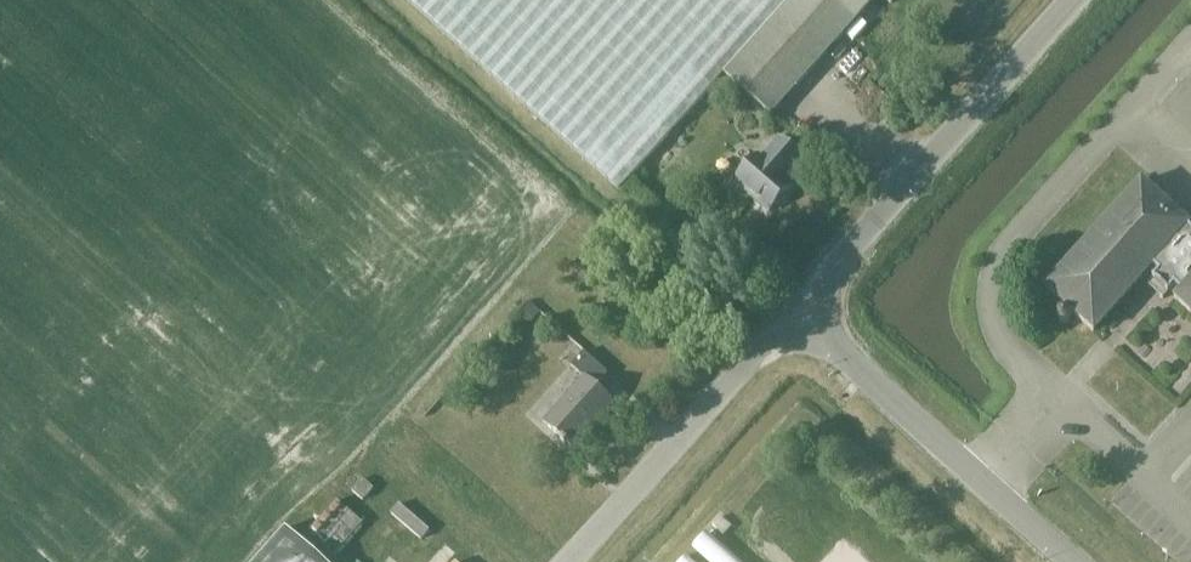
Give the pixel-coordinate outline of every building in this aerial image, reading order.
[(620,190),(724,74),(713,64),(770,0),(407,0),(620,190)] [(713,64),(724,74),(771,116),(773,115),(824,58),(875,0),(770,0),(713,64)] [(787,179),(804,159),(780,138),(762,158),(758,154),(735,181),(754,197),(754,201),(761,208),(765,207),(769,211),(776,203),(780,203),(786,196),(786,192),(793,184),(787,179)] [(1049,290),(1066,305),(1063,309),(1059,312),(1058,316),(1060,320),(1064,322),(1069,320),(1071,316),(1074,313),(1091,328),(1094,331),(1153,266),(1159,271),(1148,284),(1163,298),(1175,285),(1181,291),(1175,298),(1190,312),(1190,233),(1186,229),(1188,227),(1139,183),(1046,288),(1049,290)] [(723,254),(713,266),(727,278),(737,267),(723,254)] [(598,349),(591,357),(602,367),(609,359),(598,349)] [(542,421),(562,438),(560,440),(566,445),(567,443),(573,449),(616,401),(598,385),(609,373),(602,367),(591,357),(584,350),(571,365),(583,375),(542,421)] [(352,490),(363,500),(374,488),(363,478),(352,490)] [(334,555),(362,522),(337,500),(309,534),(334,555)] [(428,529),(400,505),(392,513),(421,538),(428,529)] [(298,537),(286,526),(254,561),(326,561),(298,537)] [(694,546),(711,561),(741,561),(707,531),(694,546)] [(680,561),(697,561),(687,553),(680,561)]
